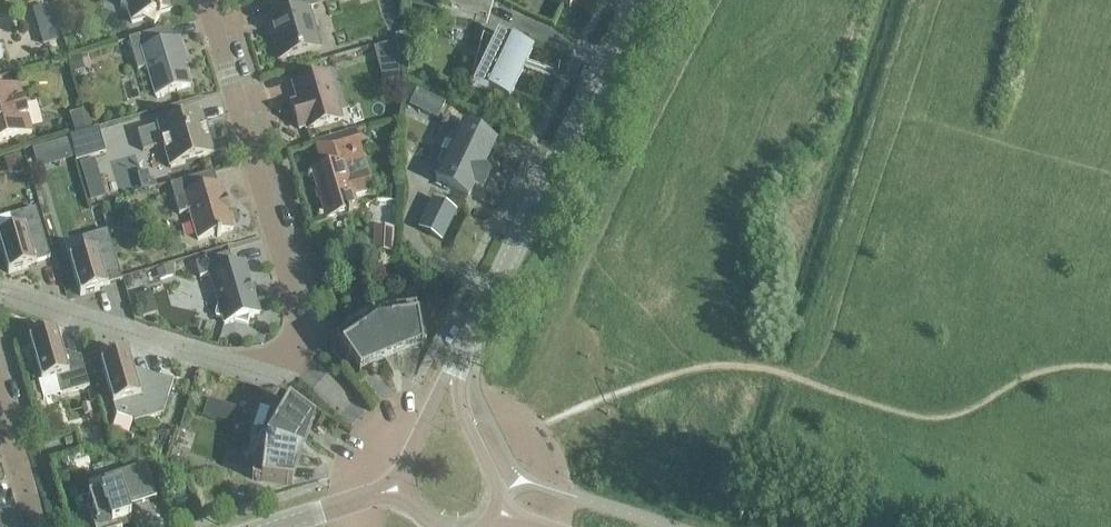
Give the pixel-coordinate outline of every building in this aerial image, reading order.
[(120,7),(129,12),(132,24),(144,20),(154,26),(161,14),(171,11),(168,2),(169,0),(124,0),(120,7)] [(316,0),(283,0),(271,3),(275,19),(269,21),(273,33),(271,33),(279,61),(318,49),(313,32),(315,31),(309,9),(318,7),(316,0)] [(421,8),(423,0),(410,0),(408,5),(421,8)] [(450,7),(489,18),(493,3),(483,0),(452,0),(450,7)] [(570,10),(574,0),(549,0),(570,10)] [(175,42),(171,28),(129,40),(138,72),(147,69),(155,97),(190,87),(182,59),(184,58),(179,40),(175,42)] [(520,68),(526,48),(514,42),(498,34),(494,43),(483,38),(472,79),(476,80),(473,87),(491,92),(491,91),(509,100),(523,70),(520,68)] [(292,104),(299,130),(306,128),(307,131),(342,121),(328,75),(293,85),(298,102),(292,104)] [(32,134),(18,87),(0,92),(0,143),(32,134)] [(213,157),(201,114),(137,133),(143,152),(164,146),(170,169),(213,157)] [(436,182),(468,198),(474,186),(483,190),(492,171),(483,166),(495,142),(463,126),(436,182)] [(106,154),(98,128),(68,137),(76,162),(106,154)] [(360,152),(354,132),(327,140),(333,160),(360,152)] [(367,171),(348,177),(344,163),(312,172),(326,221),(358,211),(354,196),(373,191),(367,171)] [(217,186),(214,173),(170,186),(179,215),(189,212),(198,241),(233,231),(220,185),(217,186)] [(442,240),(457,212),(433,200),(419,229),(442,240)] [(8,274),(28,269),(27,266),(50,259),(36,210),(10,217),(15,232),(0,237),(0,246),(8,274)] [(69,260),(80,297),(100,291),(99,288),(122,282),(108,232),(82,239),(86,255),(69,260)] [(234,322),(248,326),(250,318),(259,315),(245,264),(234,267),(230,254),(196,264),(200,279),(210,276),(218,306),(216,318),(222,319),(224,325),(234,322)] [(395,311),(374,320),(379,331),(388,354),(388,355),(389,355),(389,353),(423,348),(416,308),(395,311)] [(360,373),(388,354),(379,331),(374,320),(353,328),(336,340),(360,373)] [(56,379),(61,396),(89,388),(81,358),(65,362),(57,333),(29,341),(42,383),(56,379)] [(131,412),(134,424),(163,415),(173,382),(160,378),(137,384),(129,355),(101,363),(113,406),(131,412)] [(270,417),(262,438),(298,451),(298,450),(297,450),(315,421),(281,399),(270,417)] [(64,440),(66,446),(77,443),(75,437),(64,440)] [(298,451),(262,438),(254,460),(252,480),(292,485),(296,451),(297,451),(298,451)] [(105,493),(88,498),(94,516),(90,517),(93,526),(120,526),(119,524),(131,520),(127,508),(157,498),(148,470),(141,468),(101,481),(105,493)] [(170,490),(175,506),(188,502),(183,486),(170,490)] [(9,512),(0,515),(0,526),(14,526),(9,512)]
